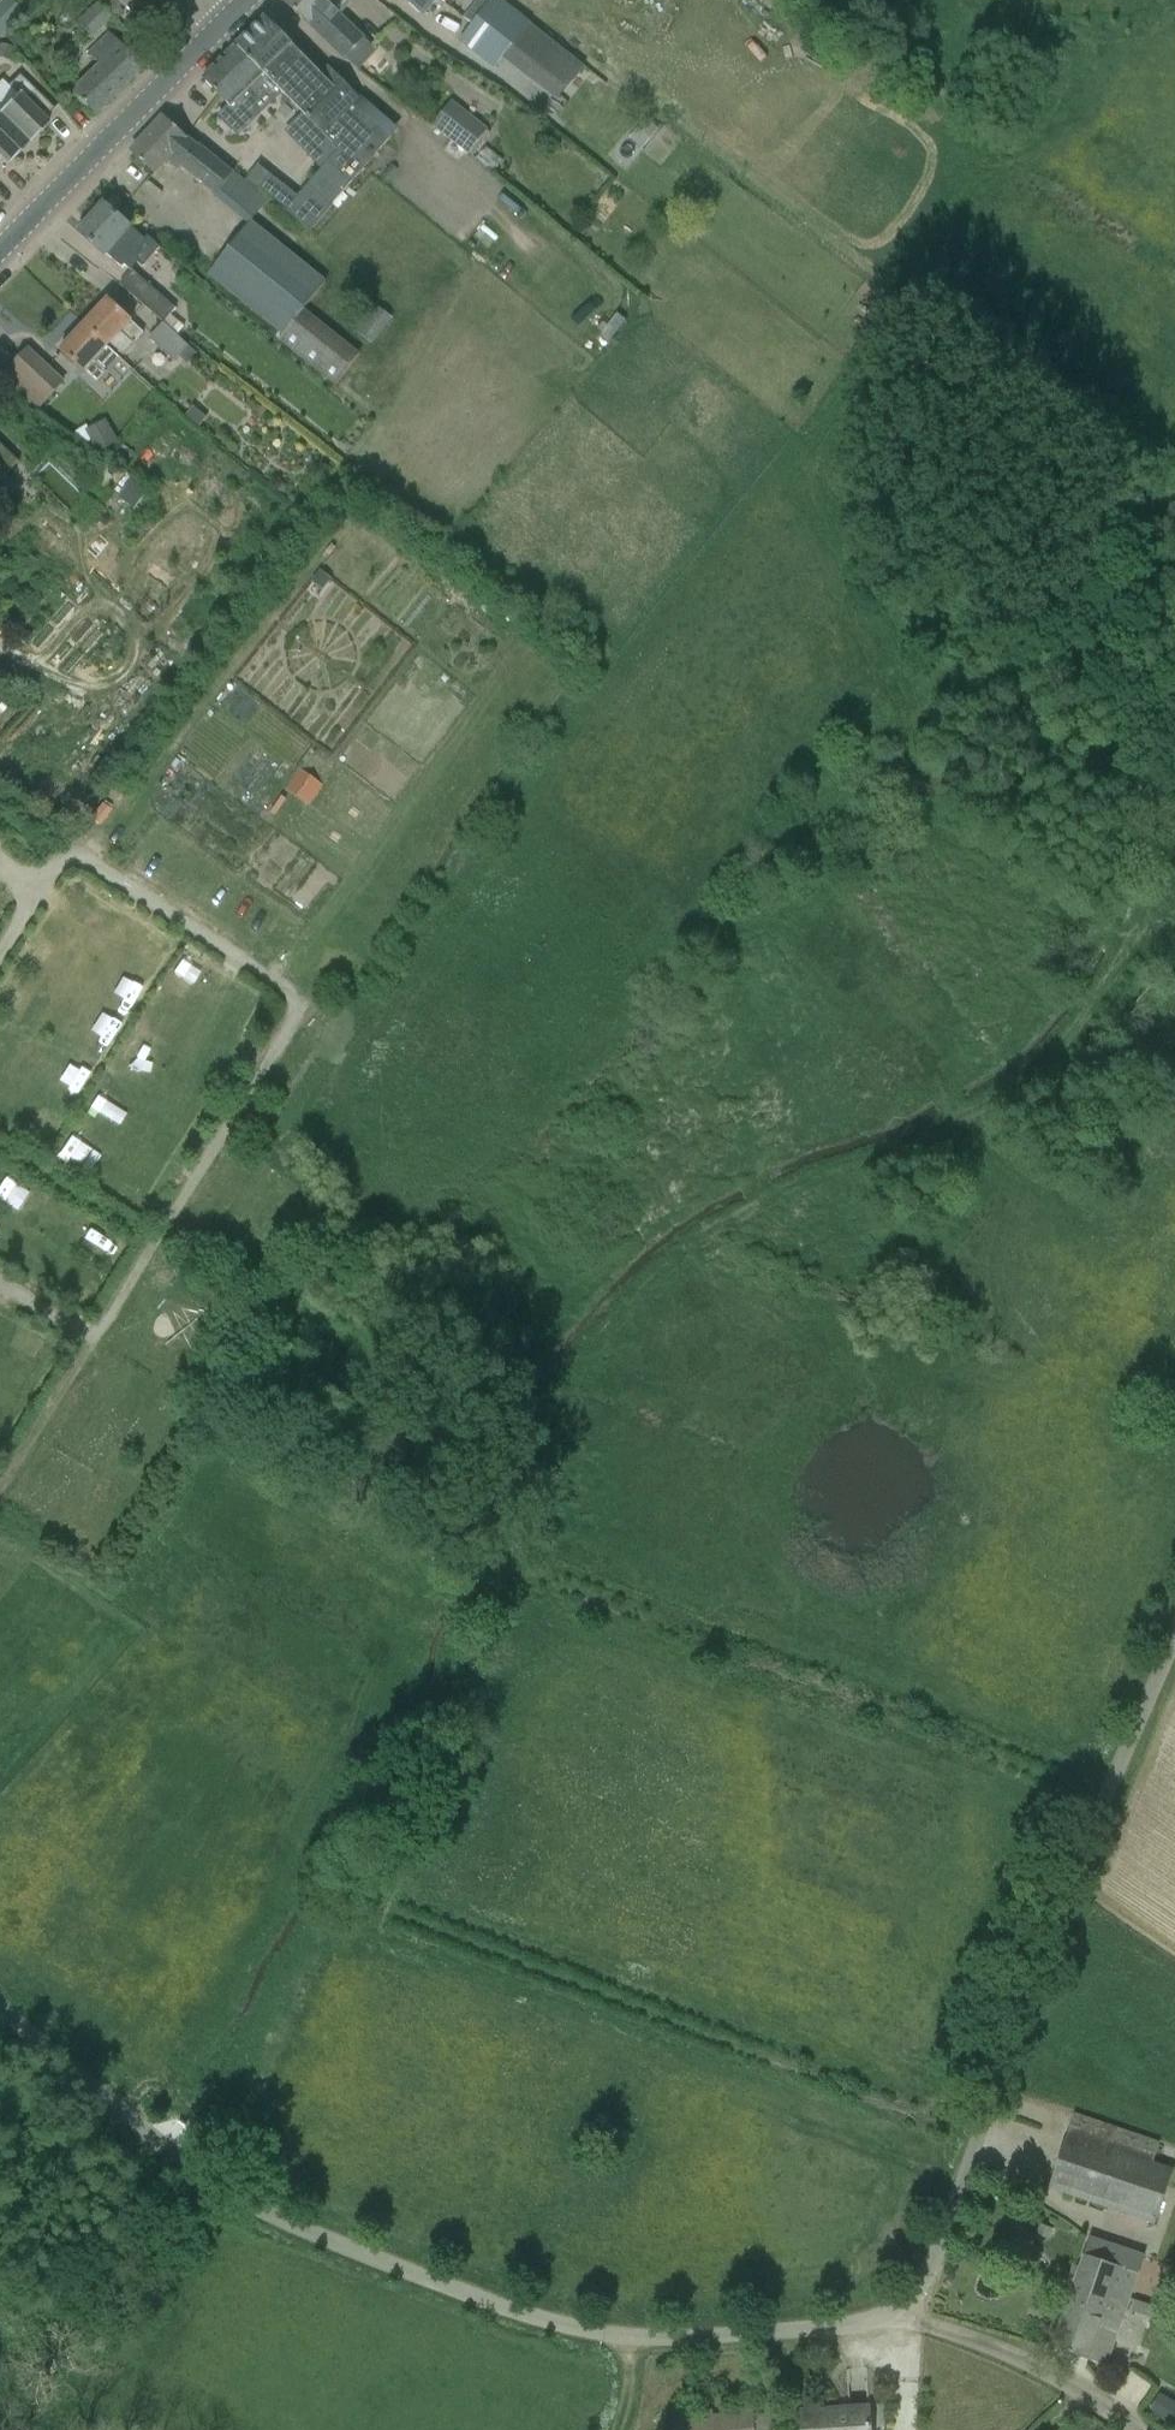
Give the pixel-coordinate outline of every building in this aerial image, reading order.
[(0,5),(0,36),(21,14),(7,0),(5,0),(0,5)] [(37,0),(18,0),(28,10),(38,0),(37,0)] [(104,9),(116,21),(123,13),(118,8),(121,5),(138,22),(157,2),(155,0),(112,0),(104,9)] [(366,38),(342,15),(348,9),(350,7),(350,5),(350,2),(350,0),(285,0),(284,2),(345,60),(346,59),(359,71),(377,51),(365,40),(366,38)] [(425,14),(436,0),(408,0),(425,14)] [(502,60),(529,25),(530,23),(501,0),(492,0),(458,42),(493,70),(502,60)] [(90,37),(110,18),(95,2),(75,21),(90,37)] [(333,207),(332,207),(392,137),(354,104),(360,99),(329,68),(321,76),(293,47),(293,46),(266,18),(203,80),(231,108),(226,112),(241,127),(278,90),(334,145),(332,148),(337,153),(298,197),(260,167),(247,182),(285,212),(311,232),(333,207)] [(92,116),(141,69),(108,34),(86,55),(96,65),(69,92),(92,116)] [(12,49),(0,46),(0,59),(9,61),(12,49)] [(53,110),(18,76),(7,87),(16,96),(0,112),(0,119),(27,146),(48,125),(43,120),(53,110)] [(472,154),(491,129),(453,100),(434,125),(472,154)] [(233,176),(164,117),(131,153),(154,175),(167,161),(179,171),(182,168),(216,196),(233,176)] [(659,129),(646,118),(630,139),(642,149),(659,129)] [(2,161),(7,166),(27,146),(0,119),(0,163),(2,161)] [(147,242),(128,226),(129,225),(104,204),(79,233),(106,256),(107,255),(123,269),(147,242)] [(209,274),(284,334),(304,310),(326,282),(252,223),(251,222),(248,225),(209,274)] [(151,312),(164,323),(181,339),(191,327),(173,312),(176,308),(163,297),(151,312)] [(109,299),(87,323),(111,346),(111,345),(123,356),(134,343),(145,332),(109,299)] [(372,343),(393,316),(373,302),(353,328),(372,343)] [(120,359),(109,348),(111,346),(87,323),(61,351),(85,374),(97,385),(110,372),(109,371),(120,359)] [(189,346),(181,339),(164,323),(149,338),(173,361),(179,357),(189,346)] [(41,409),(63,384),(28,351),(12,368),(13,369),(6,376),(41,409)] [(119,442),(106,419),(86,431),(99,453),(119,442)] [(0,443),(0,473),(1,472),(7,478),(21,463),(0,443)] [(119,468),(132,452),(120,443),(107,459),(119,468)] [(132,477),(117,498),(134,510),(149,488),(132,477)] [(331,580),(320,571),(312,582),(323,590),(331,580)] [(73,1134),(63,1148),(90,1167),(100,1152),(73,1134)] [(1153,2162),(1160,2143),(1074,2114),(1049,2188),(1155,2225),(1174,2169),(1153,2162)] [(1090,2236),(1068,2303),(1104,2316),(1115,2286),(1133,2292),(1139,2273),(1145,2255),(1090,2236)] [(1119,2334),(1133,2292),(1115,2286),(1104,2316),(1068,2303),(1052,2348),(1089,2361),(1101,2326),(1119,2334)] [(1152,2318),(1156,2308),(1134,2300),(1130,2310),(1152,2318)] [(1172,2424),(1174,2419),(1174,2403),(1160,2394),(1150,2410),(1172,2424)] [(869,2408),(802,2412),(803,2429),(871,2429),(869,2408)] [(721,2415),(721,2417),(674,2420),(675,2429),(755,2429),(754,2412),(721,2415)]
